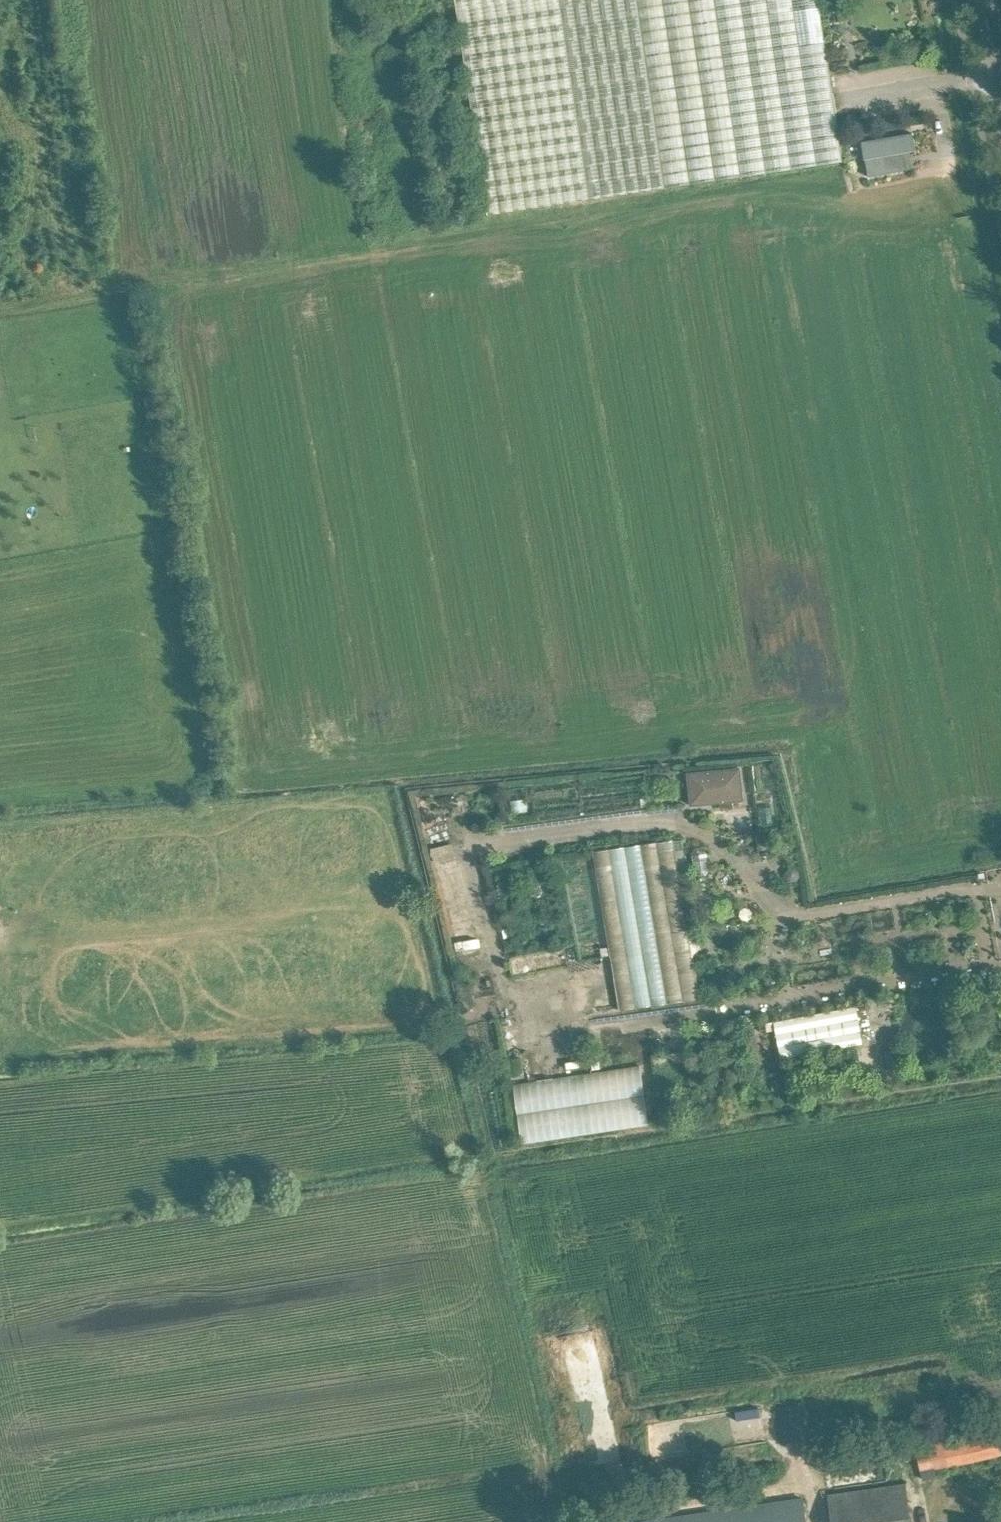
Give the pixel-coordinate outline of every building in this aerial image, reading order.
[(488,215),(843,161),(819,0),(455,0),(488,215)] [(912,133),(862,141),(868,176),(908,169),(905,152),(915,151),(912,133)] [(740,767),(688,772),(691,805),(719,802),(719,807),(733,805),(733,801),(744,800),(740,767)] [(619,1010),(700,998),(673,838),(593,852),(619,1010)] [(856,1005),(774,1020),(775,1027),(780,1058),(863,1044),(856,1005)] [(648,1125),(640,1064),(514,1082),(523,1144),(648,1125)] [(983,1456),(1000,1452),(1000,1443),(998,1428),(978,1432),(915,1446),(920,1469),(936,1466),(983,1456)] [(909,1512),(906,1482),(830,1493),(833,1521),(911,1521),(909,1512)] [(803,1498),(640,1521),(807,1521),(803,1498)]
